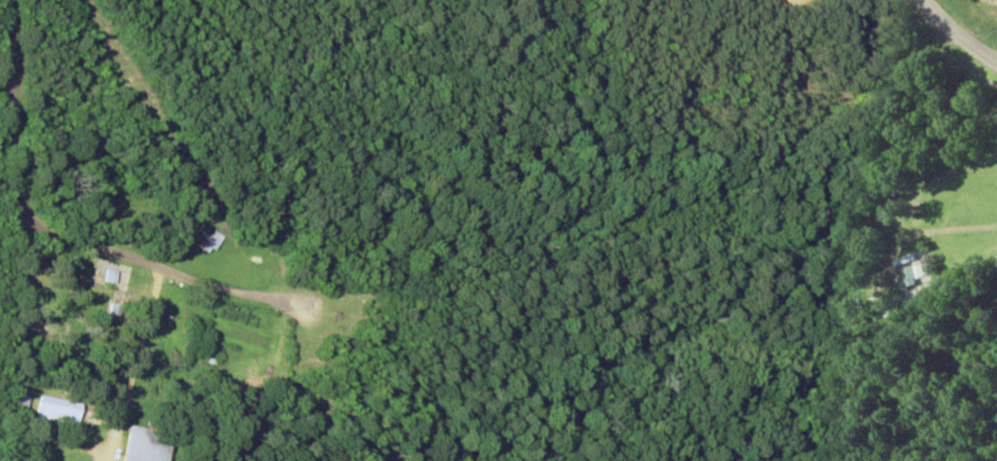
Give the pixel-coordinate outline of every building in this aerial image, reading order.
[(214,235),(205,230),(196,244),(213,255),(226,236),(217,230),(214,235)] [(906,267),(910,285),(931,282),(928,263),(906,267)] [(85,405),(44,395),(39,413),(80,423),(85,405)] [(174,445),(159,443),(161,431),(133,426),(128,460),(171,460),(174,445)]
